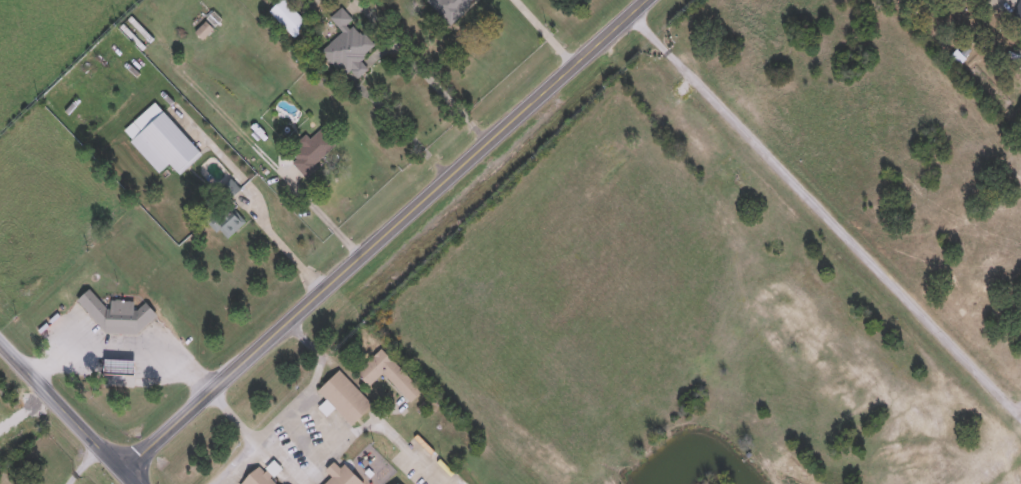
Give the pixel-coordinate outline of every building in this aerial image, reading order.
[(268,10),(278,0),(286,0),(308,23),(294,37),(268,10)] [(450,23),(428,0),(474,0),(450,23)] [(1013,17),(1019,0),(1020,0),(1020,19),(1013,17)] [(360,58),(368,68),(353,81),(324,47),(343,32),(330,16),(341,6),(374,45),(360,58)] [(202,38),(195,30),(206,21),(213,28),(202,38)] [(159,172),(123,130),(156,101),(201,154),(179,173),(169,162),(159,172)] [(306,175),(290,160),(303,147),(299,142),(307,135),(310,139),(321,129),(337,145),(306,175)] [(239,188),(231,196),(222,187),(231,179),(239,188)] [(212,219),(231,204),(245,222),(226,238),(212,219)] [(136,332),(106,331),(77,298),(89,287),(107,307),(115,299),(131,299),(138,307),(145,300),(157,314),(136,332)] [(357,370),(382,347),(422,390),(411,401),(383,371),(369,383),(357,370)] [(135,358),(135,373),(103,373),(103,358),(135,358)] [(373,404),(351,424),(318,389),(339,368),(373,404)]
